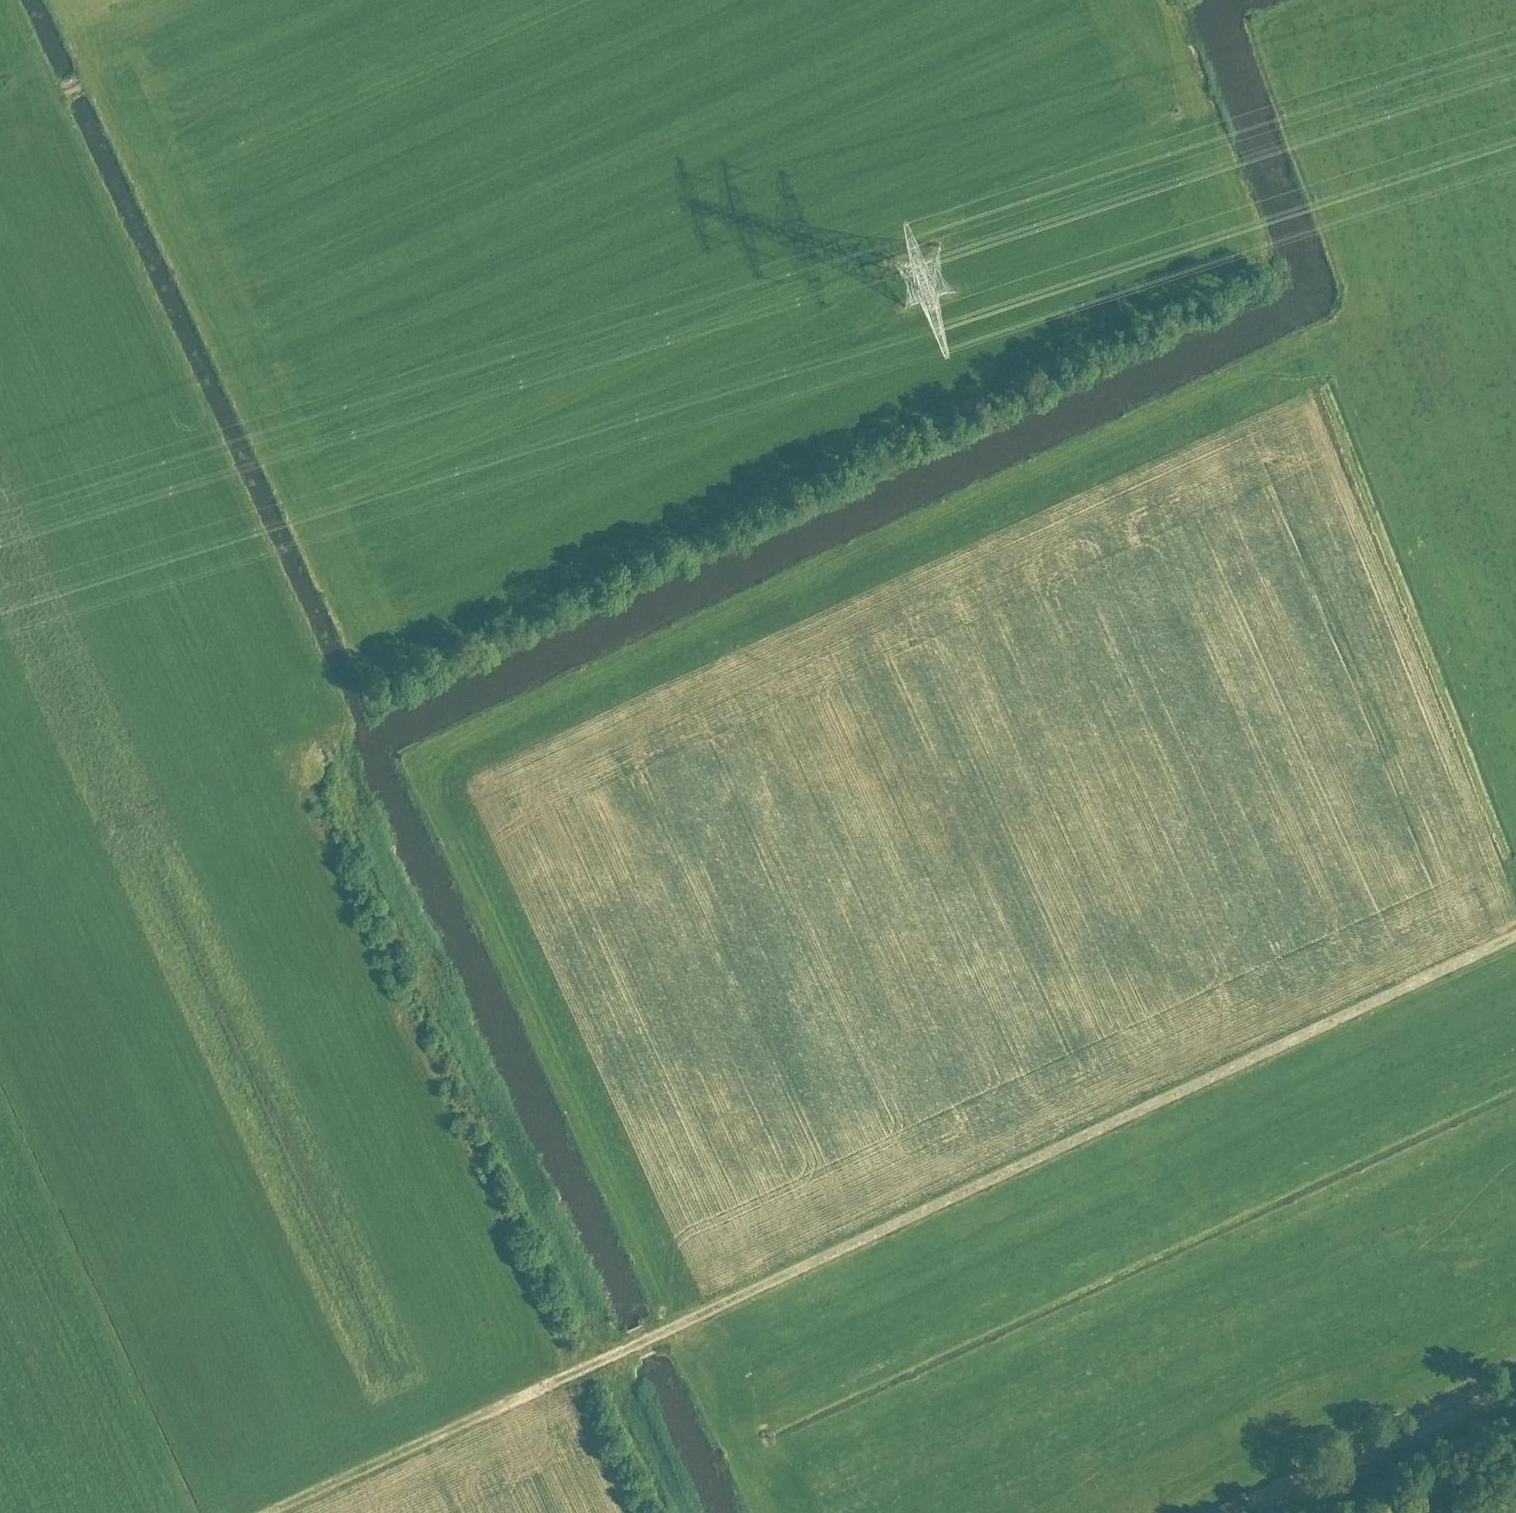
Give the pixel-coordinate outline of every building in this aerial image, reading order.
[(1208,1512),(1246,1512),(1239,1498),(1208,1512)]
